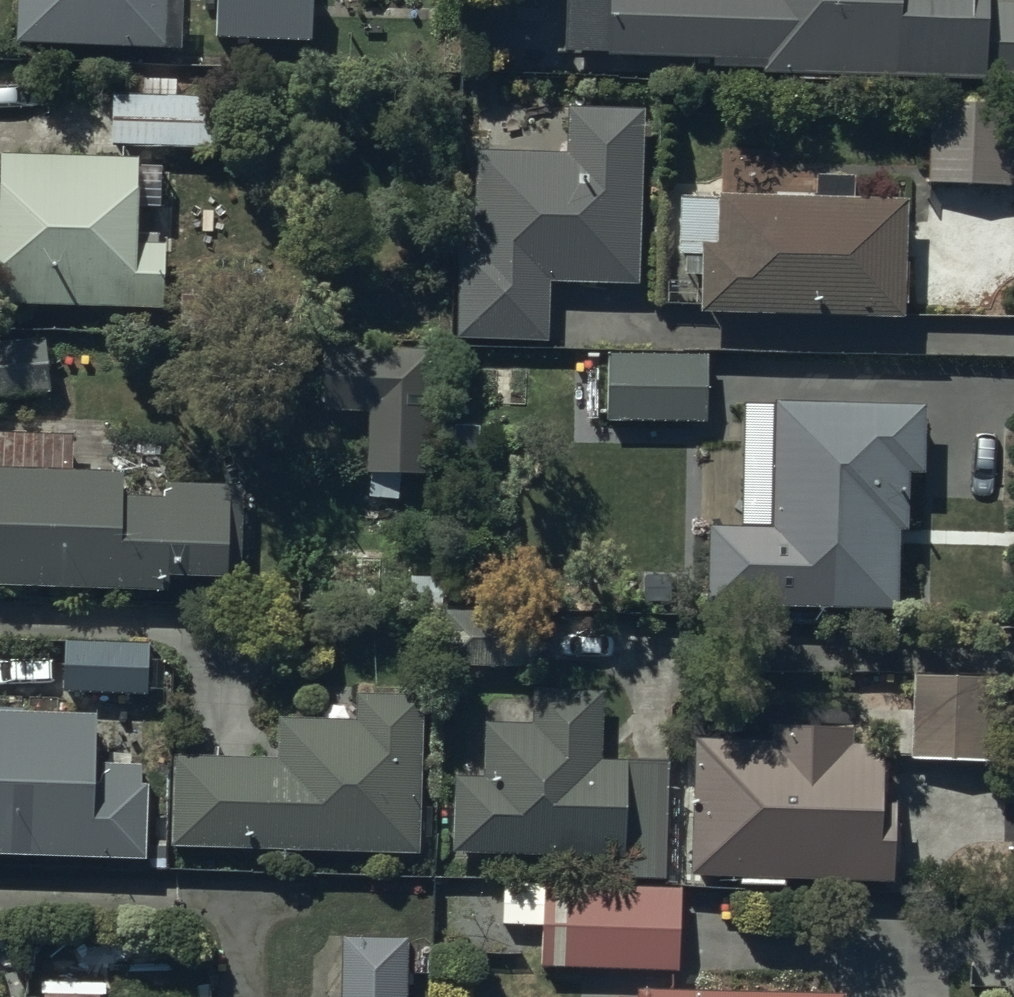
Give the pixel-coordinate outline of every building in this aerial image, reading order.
[(12,45),(177,51),(179,0),(14,0),(12,45)] [(216,34),(312,38),(314,0),(218,0),(216,34)] [(563,60),(711,63),(711,71),(759,72),(759,78),(980,83),(980,78),(1013,79),(1013,2),(987,2),(987,0),(564,0),(563,60)] [(216,99),(108,98),(107,147),(216,148),(216,99)] [(928,103),(926,186),(1013,187),(1013,105),(928,103)] [(638,286),(640,113),(566,112),(565,154),(473,153),(472,248),(458,248),(457,340),(548,341),(548,285),(638,286)] [(0,158),(0,307),(161,312),(163,247),(156,247),(156,236),(131,235),(132,209),(160,210),(161,167),(135,167),(136,162),(0,158)] [(721,202),(682,201),(681,258),(688,258),(687,276),(703,277),(702,306),(702,314),(906,320),(906,316),(910,205),(854,203),(855,179),(819,178),(819,201),(721,198),(721,202)] [(0,346),(0,402),(38,400),(36,345),(0,346)] [(432,478),(435,355),(326,353),(325,415),(370,417),(368,476),(432,478)] [(706,356),(605,356),(605,424),(706,424),(706,356)] [(921,408),(773,404),(769,524),(710,523),(708,607),(892,612),(894,531),(904,532),(905,475),(919,476),(921,408)] [(164,594),(165,579),(222,580),(222,570),(239,571),(241,483),(160,482),(160,499),(118,498),(118,478),(70,477),(70,438),(0,436),(0,591),(164,594)] [(536,620),(448,618),(447,670),(535,672),(536,620)] [(151,646),(66,645),(65,695),(150,696),(151,646)] [(1000,677),(911,674),(908,763),(997,766),(1000,677)] [(617,880),(667,881),(669,764),(603,763),(604,694),(534,693),(533,727),(486,726),(485,780),(455,779),(454,856),(617,859),(617,880)] [(176,760),(173,850),(419,856),(424,699),(359,697),(358,724),(280,722),(279,763),(176,760)] [(0,716),(0,859),(146,864),(149,789),(145,789),(145,769),(111,768),(111,775),(101,775),(101,787),(94,787),(96,719),(0,716)] [(774,745),(697,744),(694,880),(744,882),(744,889),(787,890),(787,883),(894,885),(896,808),(884,808),(886,734),(774,732),(774,745)] [(546,885),(505,885),(505,928),(543,928),(542,971),(682,973),(683,891),(546,889),(546,885)] [(351,944),(349,996),(405,996),(407,945),(351,944)]
